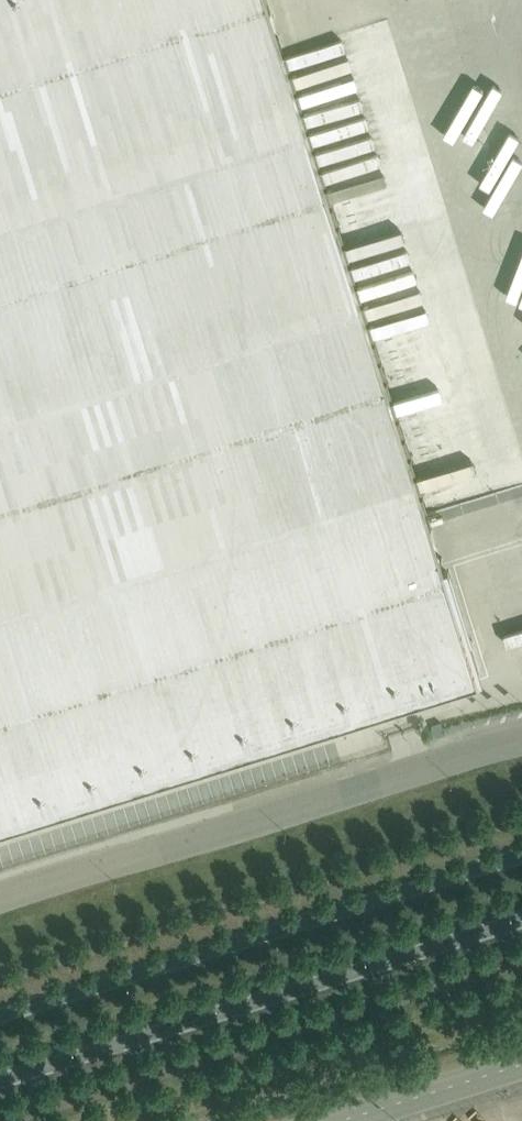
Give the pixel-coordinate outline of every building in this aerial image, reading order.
[(28,815),(25,808),(419,685),(426,683),(428,689),(479,674),(446,569),(443,570),(441,562),(436,547),(271,14),(267,0),(0,0),(0,823),(28,815)]
